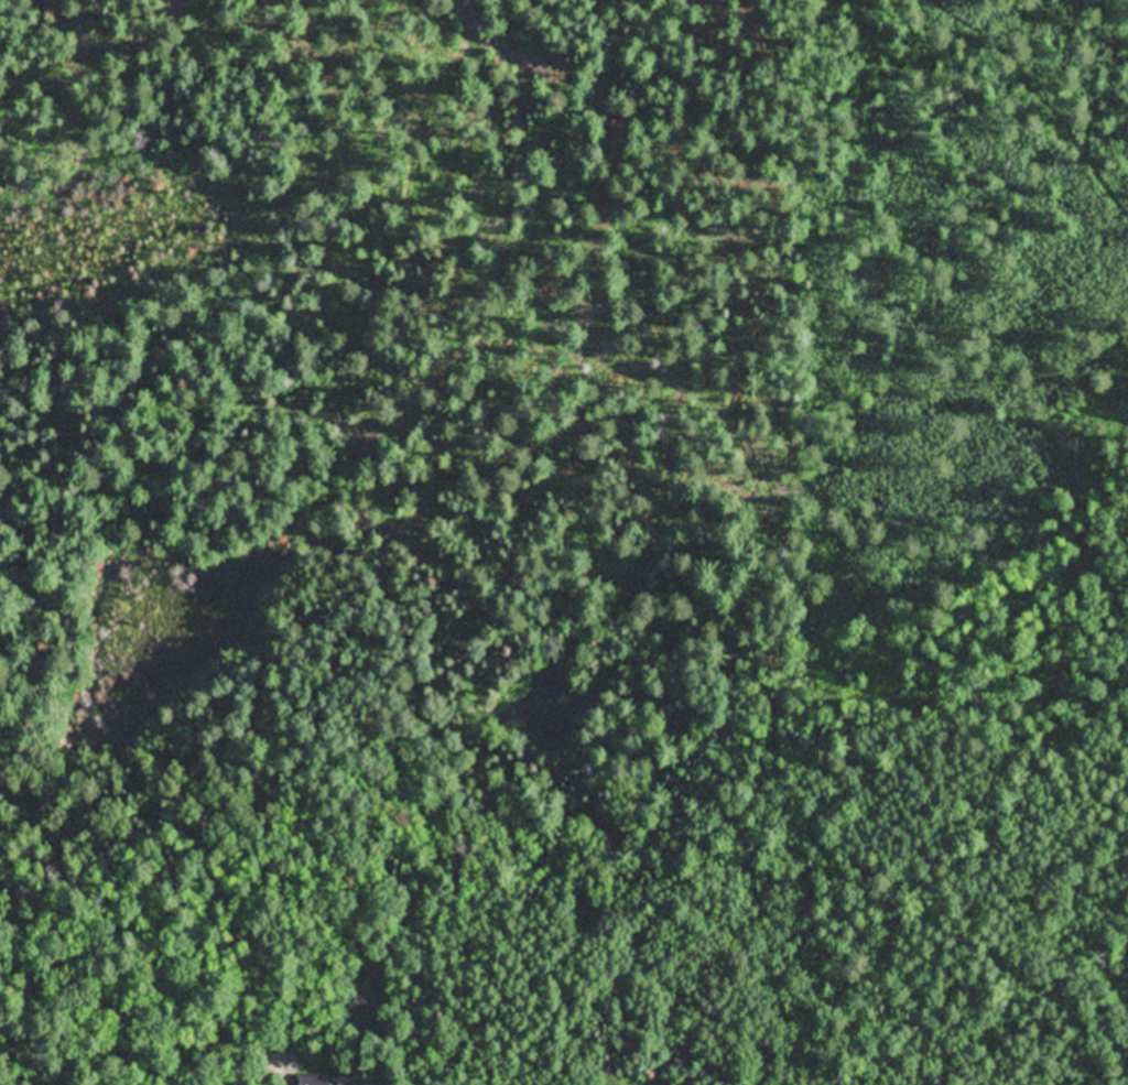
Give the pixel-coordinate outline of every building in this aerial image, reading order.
[(340,1075),(301,1076),(301,1084),(340,1084),(340,1075)]
